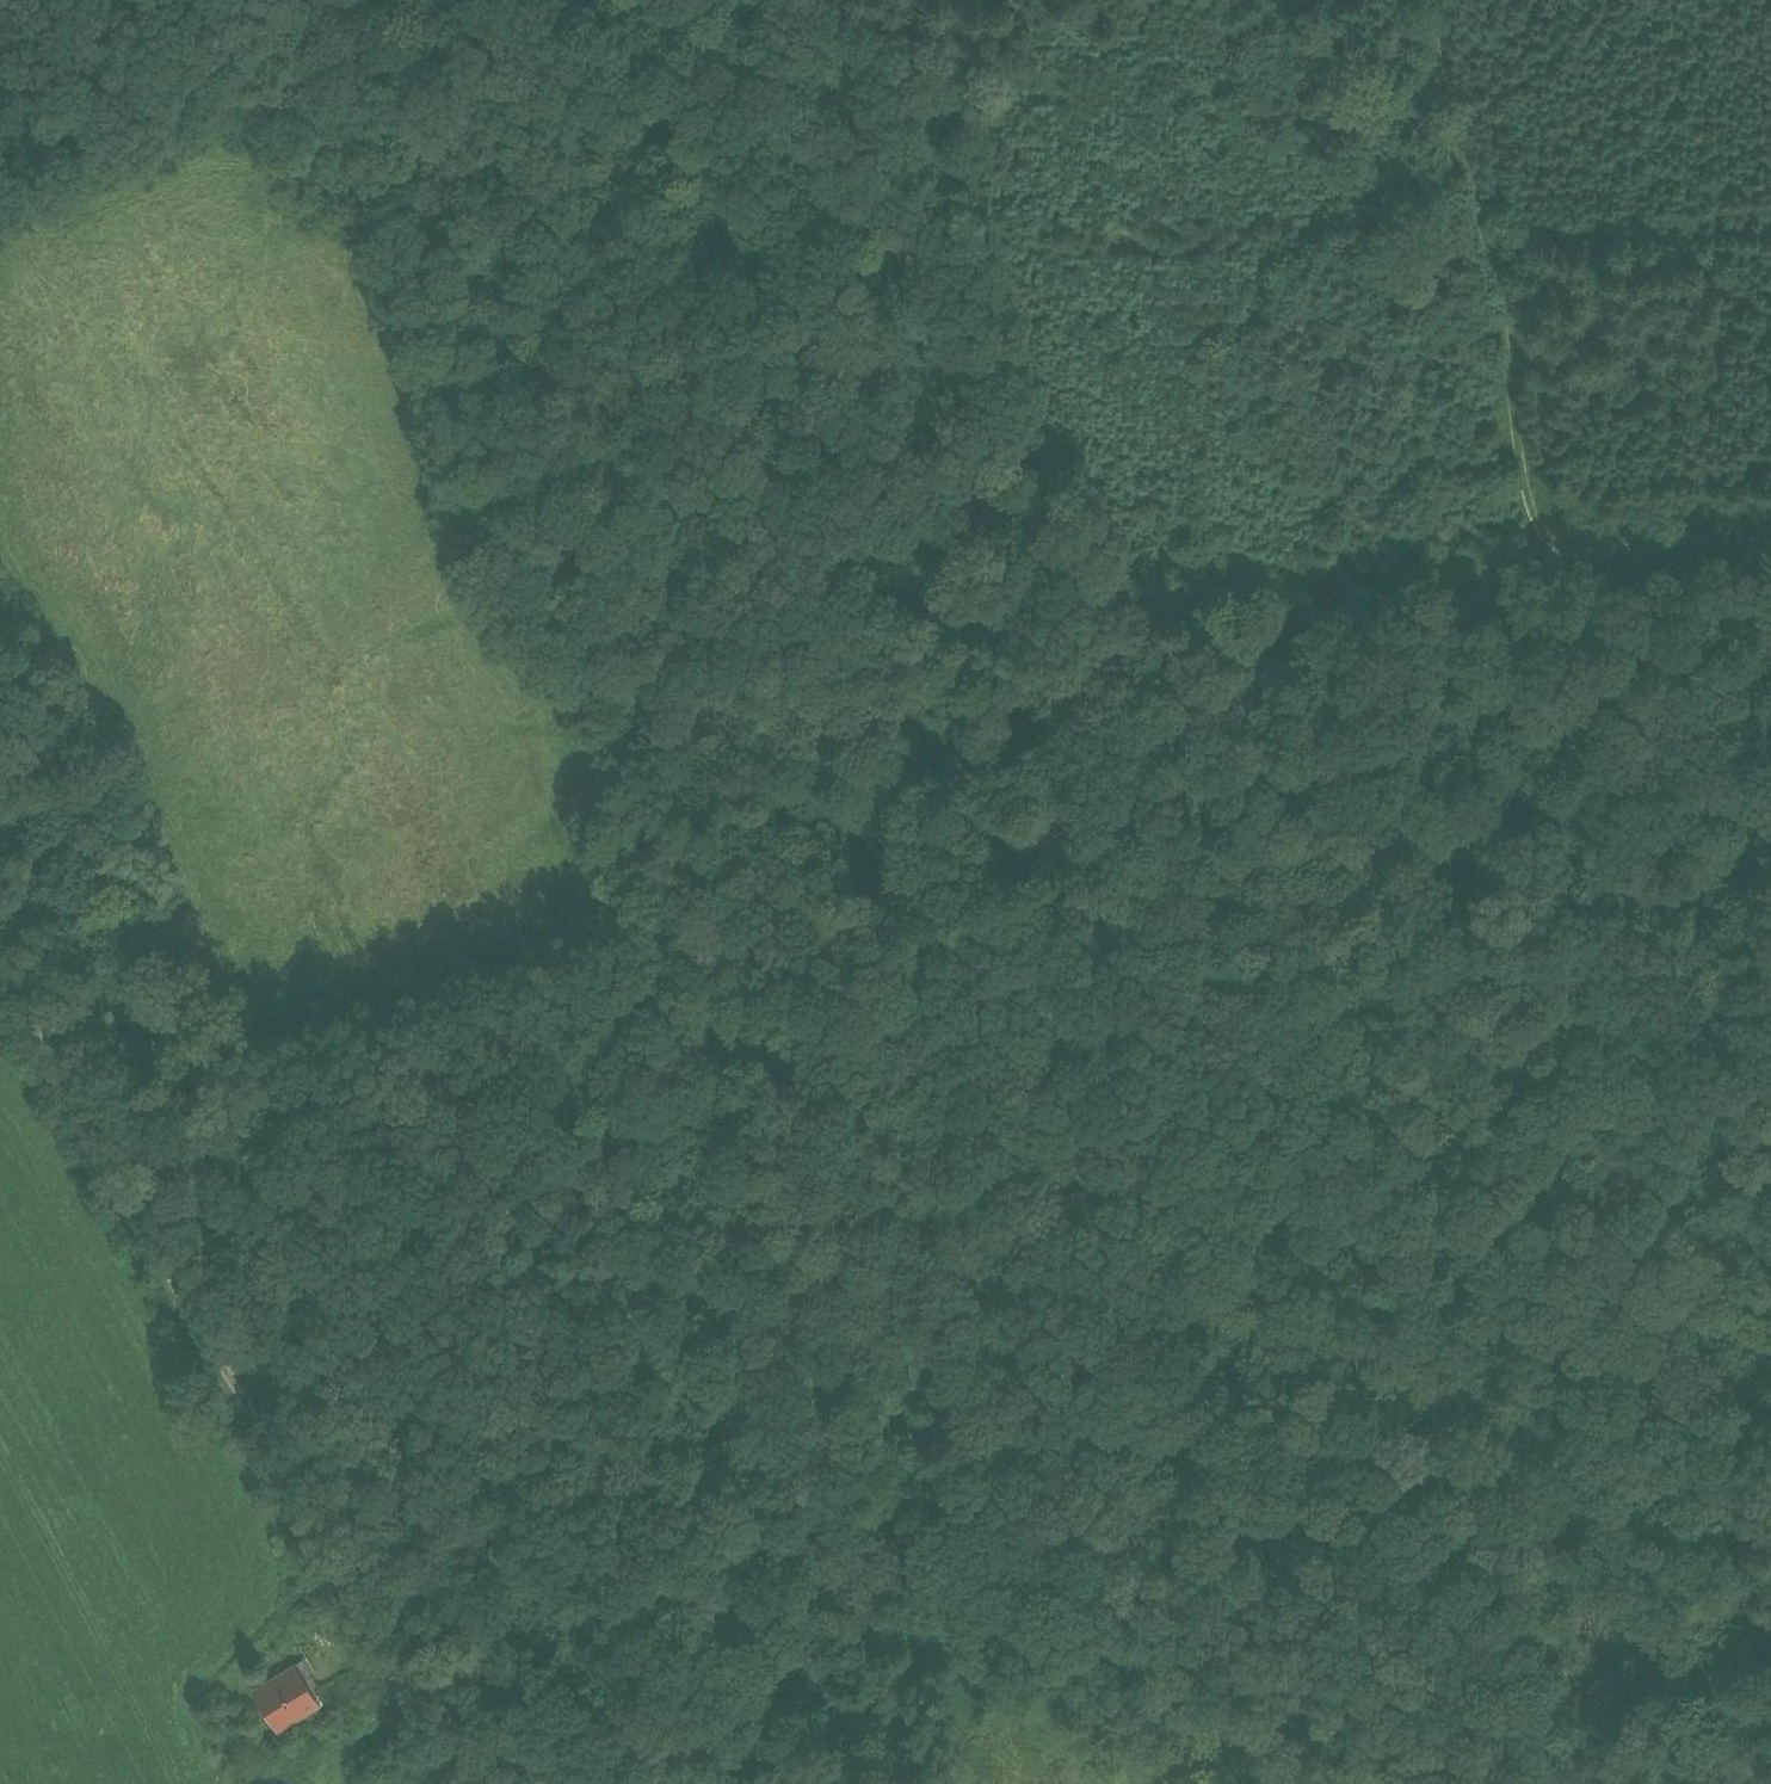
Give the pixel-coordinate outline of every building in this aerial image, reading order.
[(296,1662),(253,1690),(281,1734),(325,1706),(296,1662)]
